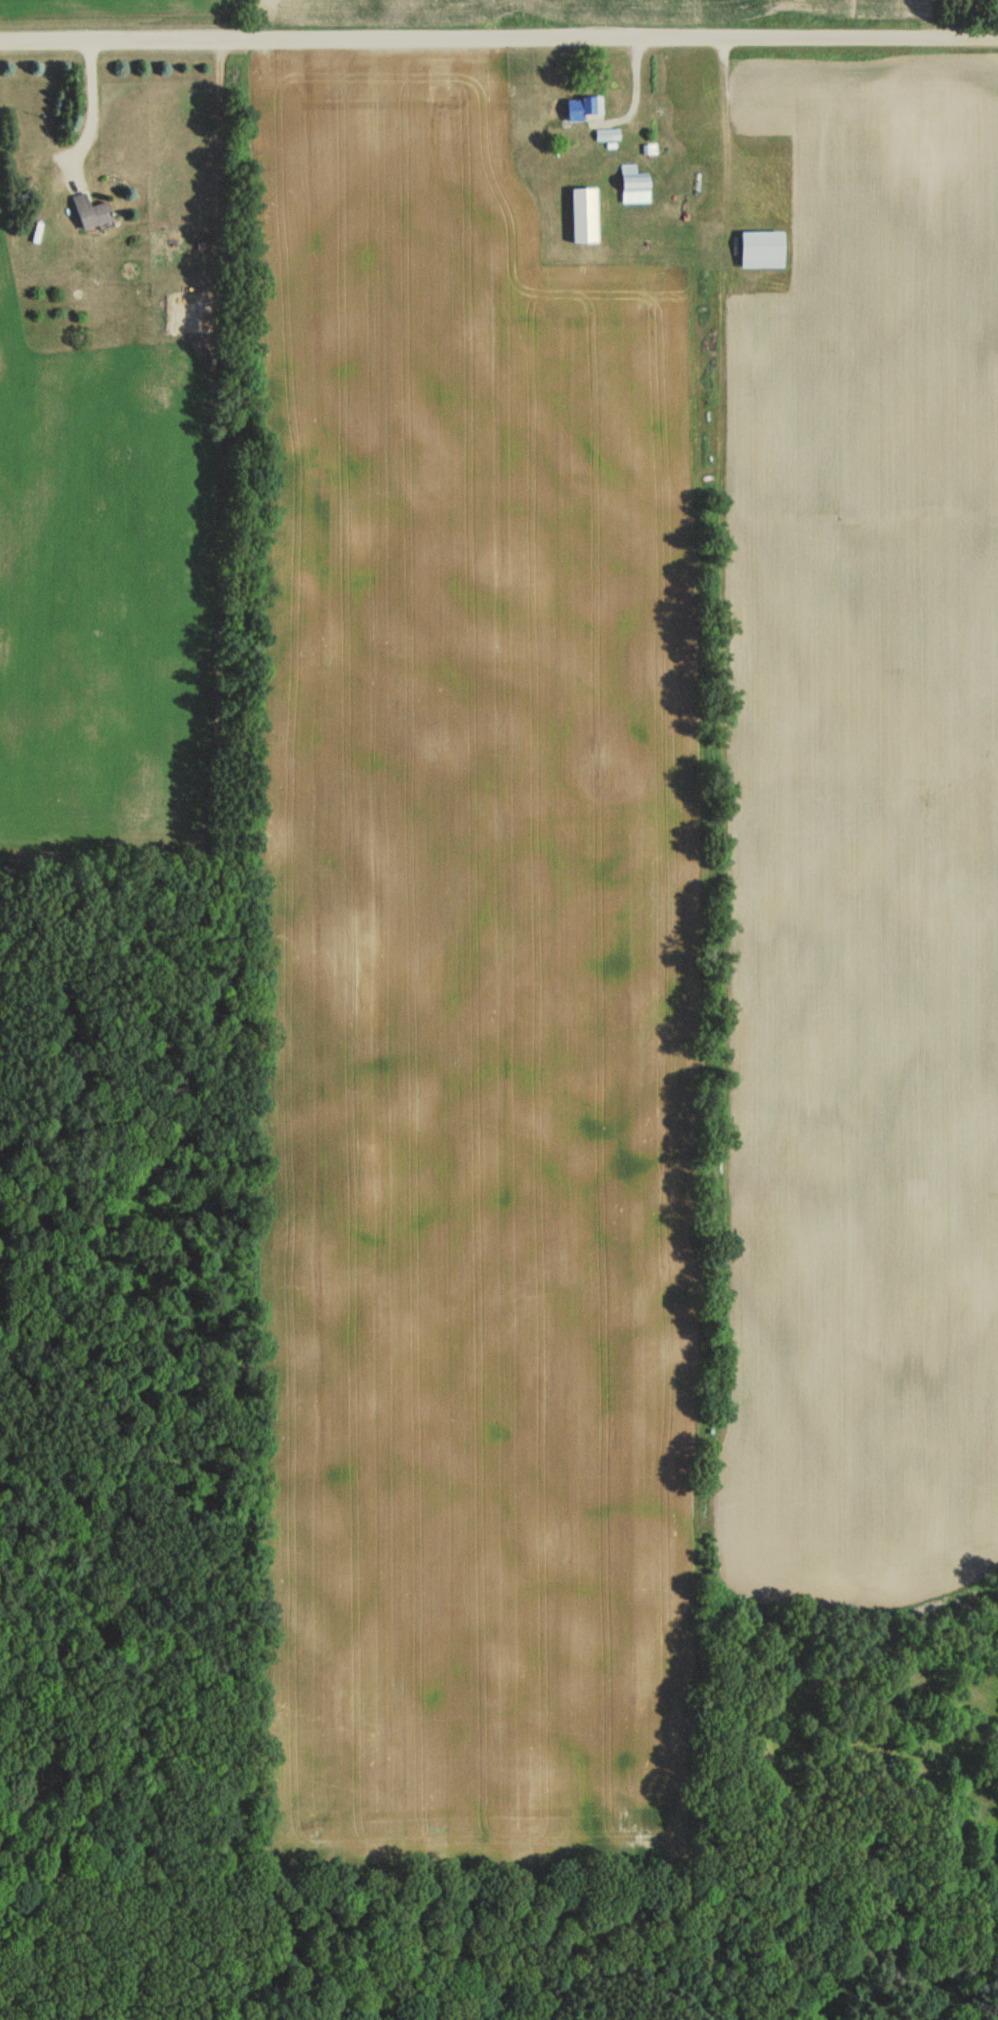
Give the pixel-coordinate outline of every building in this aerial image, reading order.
[(601,120),(601,98),(567,98),(567,121),(601,120)] [(619,141),(619,131),(596,131),(596,141),(619,141)] [(636,164),(621,164),(621,204),(649,204),(649,173),(636,173),(636,164)] [(597,189),(572,189),(572,244),(597,244),(597,189)] [(115,221),(108,202),(93,207),(88,193),(74,197),(86,231),(115,221)] [(783,233),(740,233),(740,269),(783,269),(783,233)]
